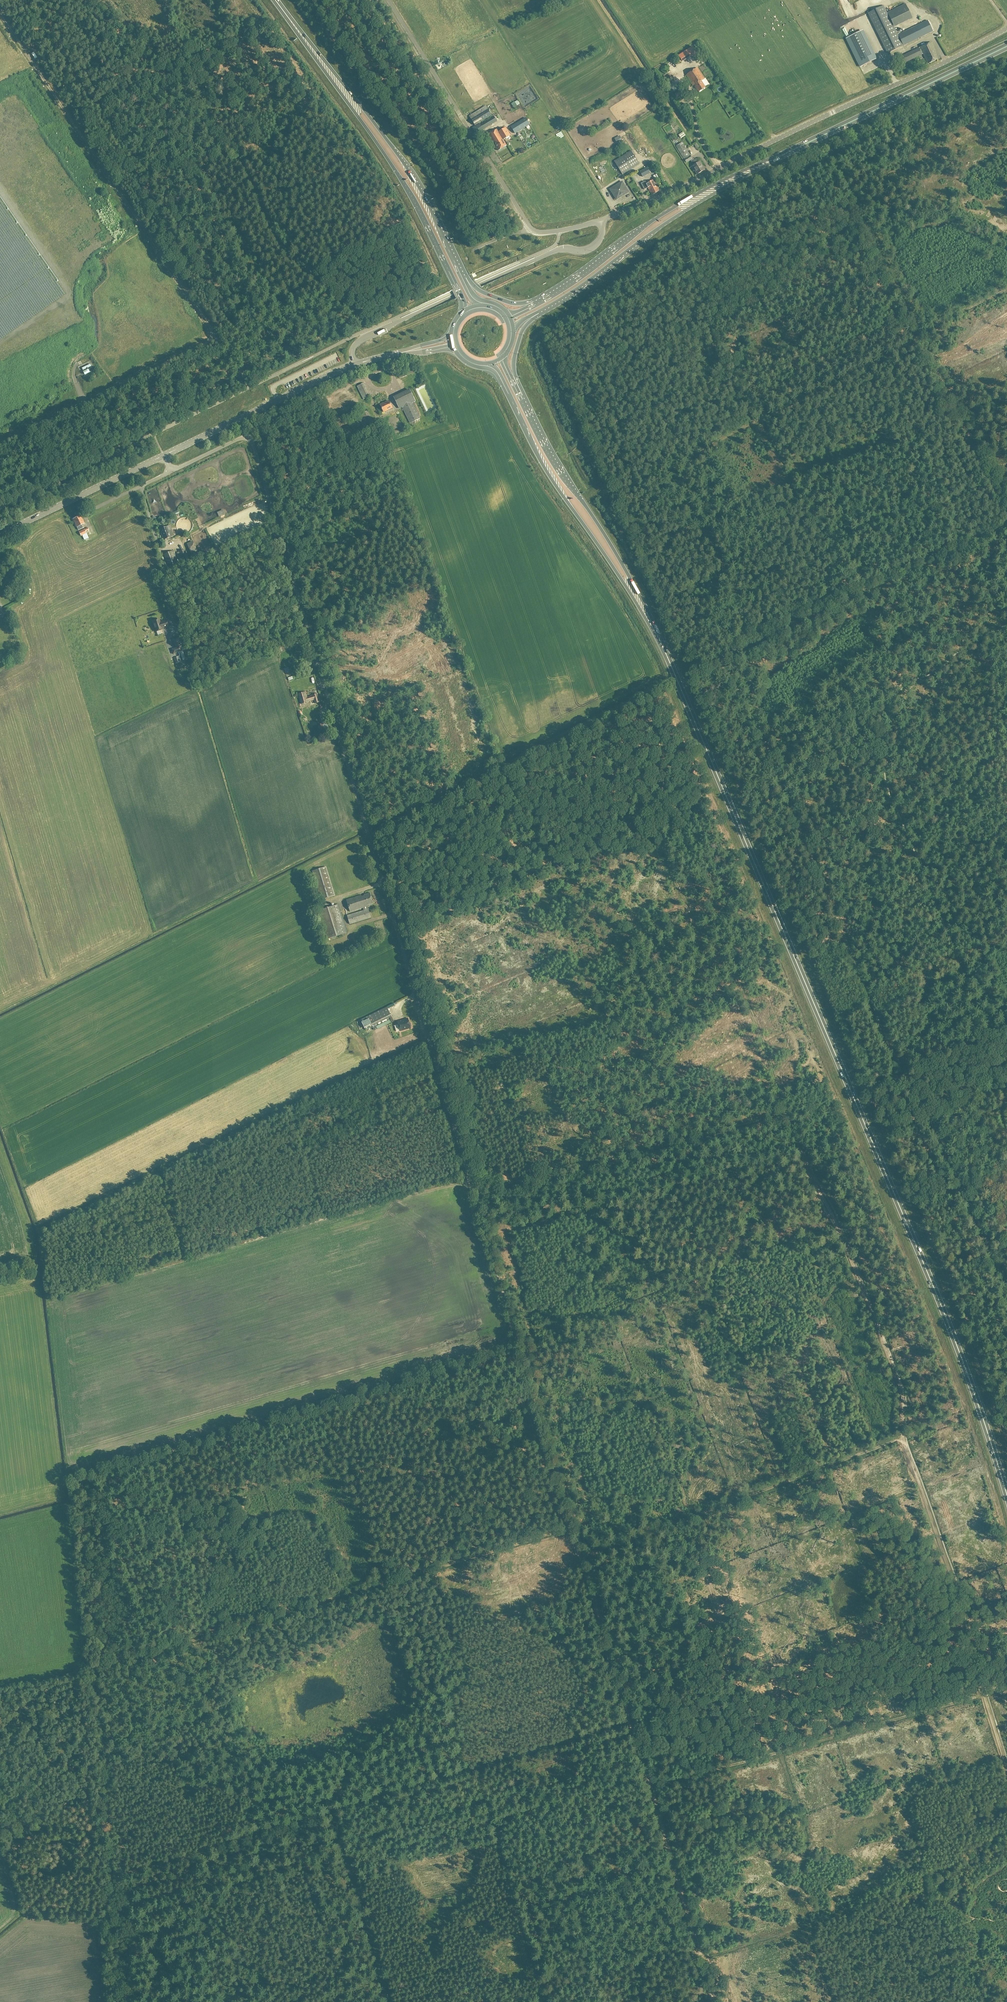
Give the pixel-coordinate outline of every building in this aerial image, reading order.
[(887,13),(893,25),(911,16),(905,4),(887,13)] [(868,13),(888,53),(933,31),(927,21),(897,35),(883,6),(868,13)] [(860,67),(876,59),(862,31),(846,39),(860,67)] [(928,64),(937,59),(935,54),(935,52),(931,43),(919,48),(901,57),(904,63),(923,54),(928,64)] [(698,92),(705,88),(701,81),(704,79),(697,68),(686,75),(693,86),(694,86),(698,92)] [(530,88),(519,95),(526,104),(536,97),(530,88)] [(476,134),(497,122),(494,116),(480,125),(480,123),(492,116),(486,106),(469,116),(475,126),(472,128),(476,134)] [(526,118),(511,127),(515,133),(530,124),(526,118)] [(507,146),(503,140),(510,136),(506,128),(502,130),(501,128),(498,130),(498,129),(488,135),(496,149),(497,149),(498,151),(507,146)] [(692,160),(687,152),(682,143),(676,146),(681,155),(686,163),(692,160)] [(640,164),(631,151),(614,161),(623,175),(640,164)] [(697,174),(705,170),(700,162),(699,163),(697,159),(691,162),(694,166),(692,166),(697,174)] [(647,168),(639,172),(642,178),(650,174),(647,168)] [(654,180),(650,182),(646,184),(645,182),(641,184),(644,190),(648,188),(652,195),(656,193),(659,191),(654,180)] [(610,189),(616,200),(628,192),(622,182),(610,189)] [(88,366),(91,365),(90,362),(82,365),(84,373),(94,370),(93,368),(89,369),(88,366)] [(416,366),(397,373),(399,378),(418,371),(416,366)] [(364,384),(357,387),(363,400),(370,397),(364,384)] [(410,390),(394,398),(399,409),(402,408),(410,425),(421,420),(412,403),(415,401),(410,390)] [(384,412),(392,408),(389,401),(380,405),(384,412)] [(368,411),(359,415),(365,429),(374,424),(368,411)] [(77,527),(84,524),(81,516),(73,519),(77,527)] [(164,540),(171,537),(168,526),(161,529),(163,535),(162,535),(164,540)] [(197,552),(194,543),(188,546),(191,555),(197,552)] [(189,559),(185,549),(179,551),(179,552),(182,559),(183,562),(189,559)] [(168,567),(178,564),(173,551),(164,555),(168,567)] [(159,619),(152,621),(156,632),(162,630),(162,629),(170,626),(168,620),(160,622),(159,619)] [(175,649),(172,650),(173,654),(183,651),(178,637),(174,639),(178,649),(175,650),(175,649)] [(298,695),(301,704),(314,700),(315,704),(320,702),(318,694),(307,697),(306,692),(298,695)] [(331,733),(328,722),(325,713),(321,715),(327,734),(331,733)] [(321,900),(335,895),(326,867),(312,871),(321,900)] [(367,905),(373,903),(370,893),(346,900),(350,912),(368,906),(367,905)] [(325,940),(347,933),(339,904),(317,911),(325,940)] [(350,924),(371,918),(368,909),(347,916),(350,924)] [(373,1026),(392,1016),(388,1007),(368,1016),(373,1026)] [(366,1029),(373,1026),(368,1016),(361,1019),(366,1029)] [(398,1022),(401,1031),(411,1028),(411,1026),(412,1026),(411,1023),(410,1023),(408,1018),(398,1022)]
